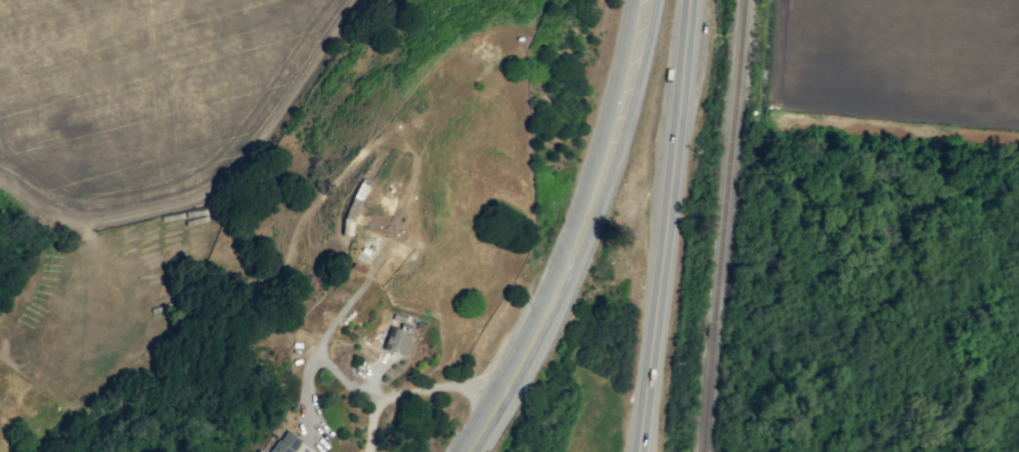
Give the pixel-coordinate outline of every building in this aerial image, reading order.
[(411,334),(390,326),(381,348),(402,356),(411,334)] [(298,438),(283,429),(268,451),(289,451),(298,438)]
